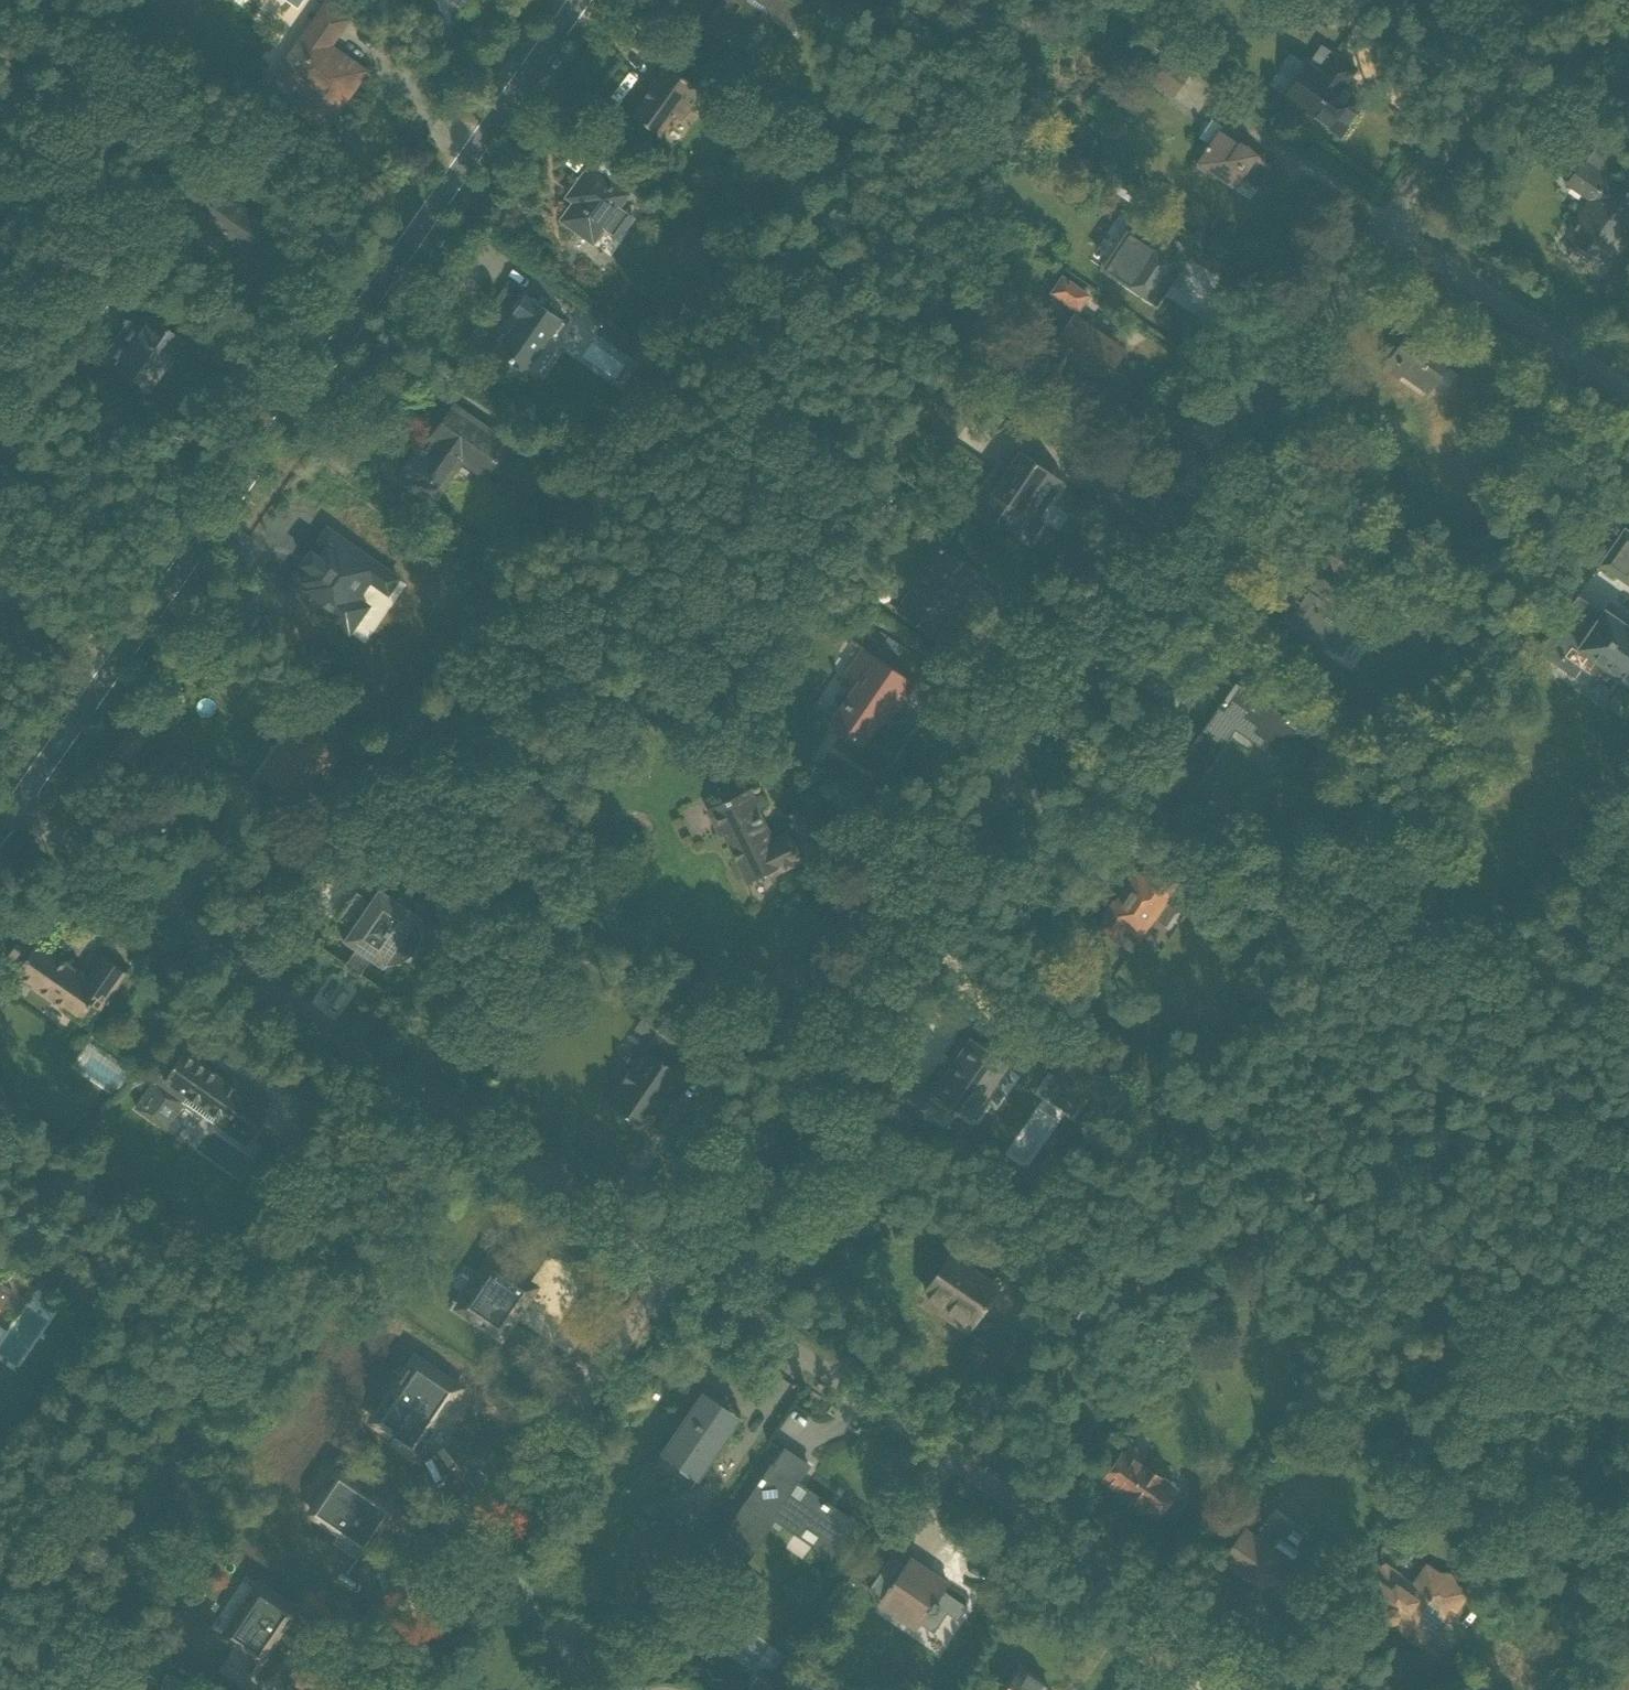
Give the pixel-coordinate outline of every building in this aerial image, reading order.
[(328,129),(369,65),(337,45),(355,17),(329,0),(321,0),(276,71),(303,88),(291,106),(328,129)] [(456,19),(469,0),(427,0),(456,19)] [(1296,100),(1346,134),(1368,101),(1349,88),(1363,67),(1333,46),(1296,100)] [(632,110),(670,137),(707,85),(669,58),(632,110)] [(1201,160),(1251,193),(1274,159),(1224,126),(1201,160)] [(1628,235),(1628,182),(1585,154),(1566,184),(1592,201),(1559,251),(1601,278),(1628,235)] [(595,243),(632,193),(591,162),(554,212),(595,243)] [(1109,270),(1157,302),(1186,259),(1138,227),(1109,270)] [(1048,279),(1078,300),(1091,282),(1061,261),(1048,279)] [(489,344),(530,372),(569,316),(528,288),(489,344)] [(116,358),(154,385),(190,336),(152,309),(116,358)] [(1055,344),(1111,378),(1132,344),(1076,310),(1055,344)] [(1427,399),(1453,360),(1409,331),(1383,370),(1427,399)] [(486,480),(515,443),(457,398),(411,458),(445,484),(462,461),(486,480)] [(982,514),(1033,542),(1071,476),(1020,447),(982,514)] [(398,567),(320,523),(286,583),(363,627),(398,567)] [(1623,527),(1599,567),(1628,586),(1628,530),(1623,527)] [(896,608),(937,635),(981,568),(940,541),(896,608)] [(1336,657),(1372,612),(1324,573),(1287,619),(1336,657)] [(1570,648),(1604,679),(1617,666),(1628,677),(1628,611),(1615,599),(1570,648)] [(830,714),(868,741),(915,677),(877,649),(830,714)] [(1278,757),(1305,721),(1245,674),(1170,771),(1195,790),(1242,729),(1278,757)] [(747,882),(803,853),(765,779),(709,808),(747,882)] [(1099,921),(1142,951),(1188,886),(1144,855),(1099,921)] [(377,984),(427,916),(374,877),(324,944),(377,984)] [(104,1011),(131,970),(100,950),(87,969),(37,937),(13,974),(83,1020),(94,1004),(104,1011)] [(156,1083),(250,1144),(279,1100),(185,1039),(156,1083)] [(650,1131),(691,1072),(646,1042),(606,1100),(650,1131)] [(918,1300),(972,1332),(1001,1282),(947,1251),(918,1300)] [(496,1316),(516,1299),(503,1284),(511,1277),(501,1264),(472,1288),(496,1316)] [(11,1295),(0,1287),(0,1310),(11,1295)] [(703,1480),(746,1418),(703,1388),(660,1451),(703,1480)] [(1104,1480),(1174,1523),(1201,1480),(1130,1437),(1104,1480)] [(815,1467),(786,1444),(714,1539),(741,1560),(775,1516),(834,1560),(863,1523),(806,1480),(815,1467)] [(385,1490),(321,1463),(300,1514),(364,1541),(385,1490)] [(1225,1560),(1289,1601),(1316,1560),(1252,1518),(1225,1560)] [(957,1619),(973,1596),(896,1545),(867,1587),(883,1597),(876,1607),(915,1633),(923,1622),(936,1631),(948,1613),(957,1619)] [(1355,1594),(1423,1641),(1446,1608),(1458,1616),(1476,1589),(1428,1556),(1415,1576),(1383,1554),(1355,1594)] [(263,1648),(294,1602),(264,1582),(233,1627),(263,1648)] [(1022,1664),(1003,1689),(1059,1689),(1022,1664)]
